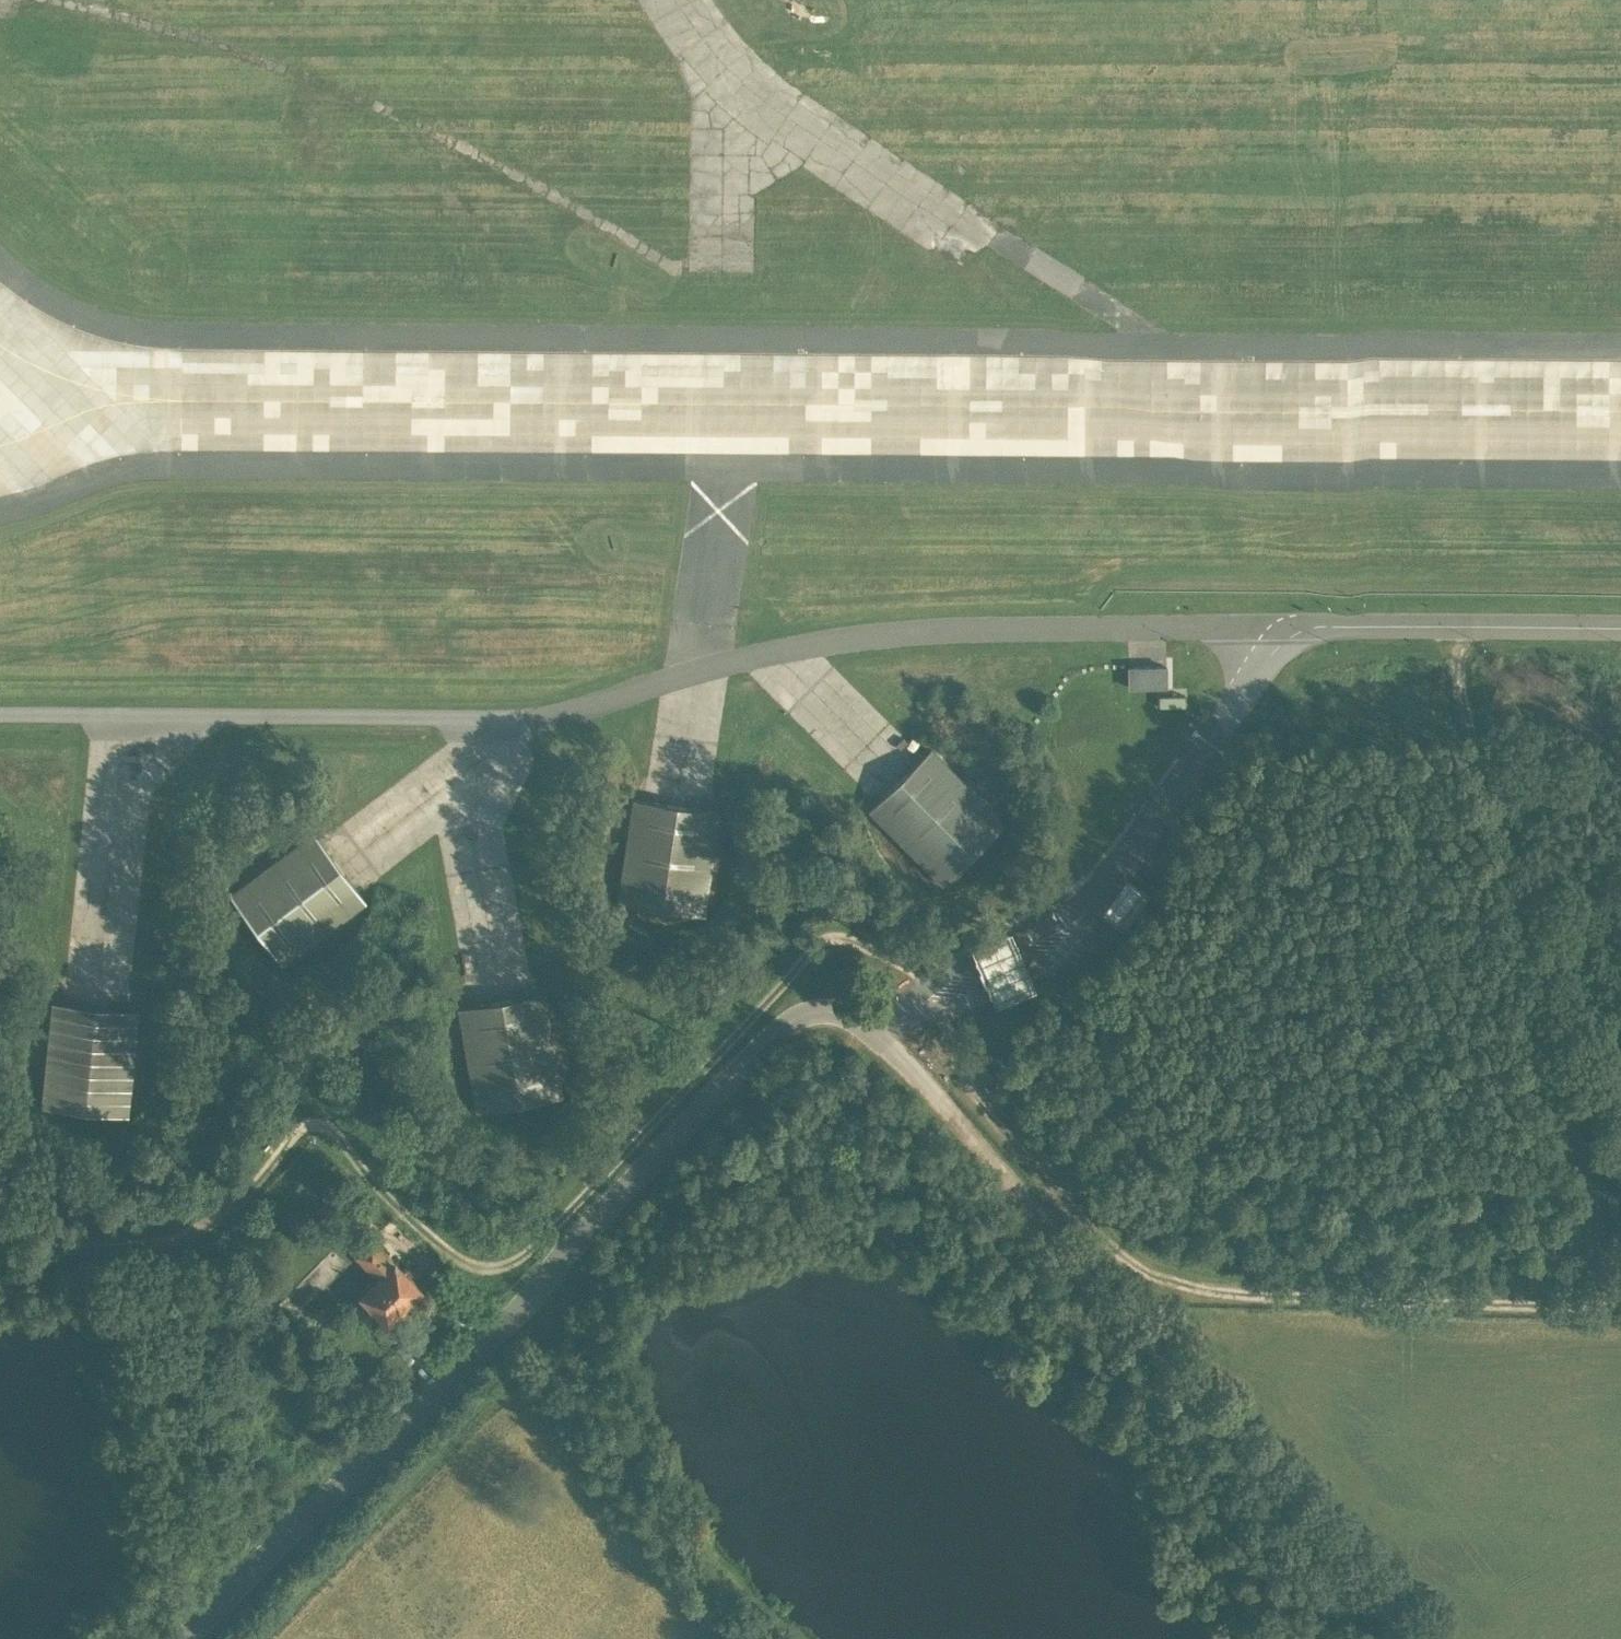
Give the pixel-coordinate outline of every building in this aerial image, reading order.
[(1175,684),(1174,664),(1133,665),(1134,685),(1175,684)] [(899,780),(870,810),(949,887),(1006,828),(927,751),(899,780)] [(674,807),(633,801),(618,904),(703,916),(718,813),(674,807)] [(312,835),(230,896),(283,965),(364,904),(337,868),(312,835)] [(1126,878),(1101,912),(1122,927),(1147,893),(1126,878)] [(1011,931),(971,947),(975,958),(990,993),(995,1005),(1035,989),(1030,976),(1015,941),(1011,931)] [(503,1003),(458,1010),(476,1110),(562,1095),(545,995),(503,1003)] [(96,1009),(52,1004),(41,1108),(128,1117),(139,1013),(96,1009)] [(339,1238),(269,1307),(283,1325),(355,1254),(339,1238)] [(394,1261),(372,1238),(355,1254),(378,1278),(394,1261)] [(422,1289),(395,1261),(394,1261),(378,1278),(360,1295),(388,1323),(422,1289)]
